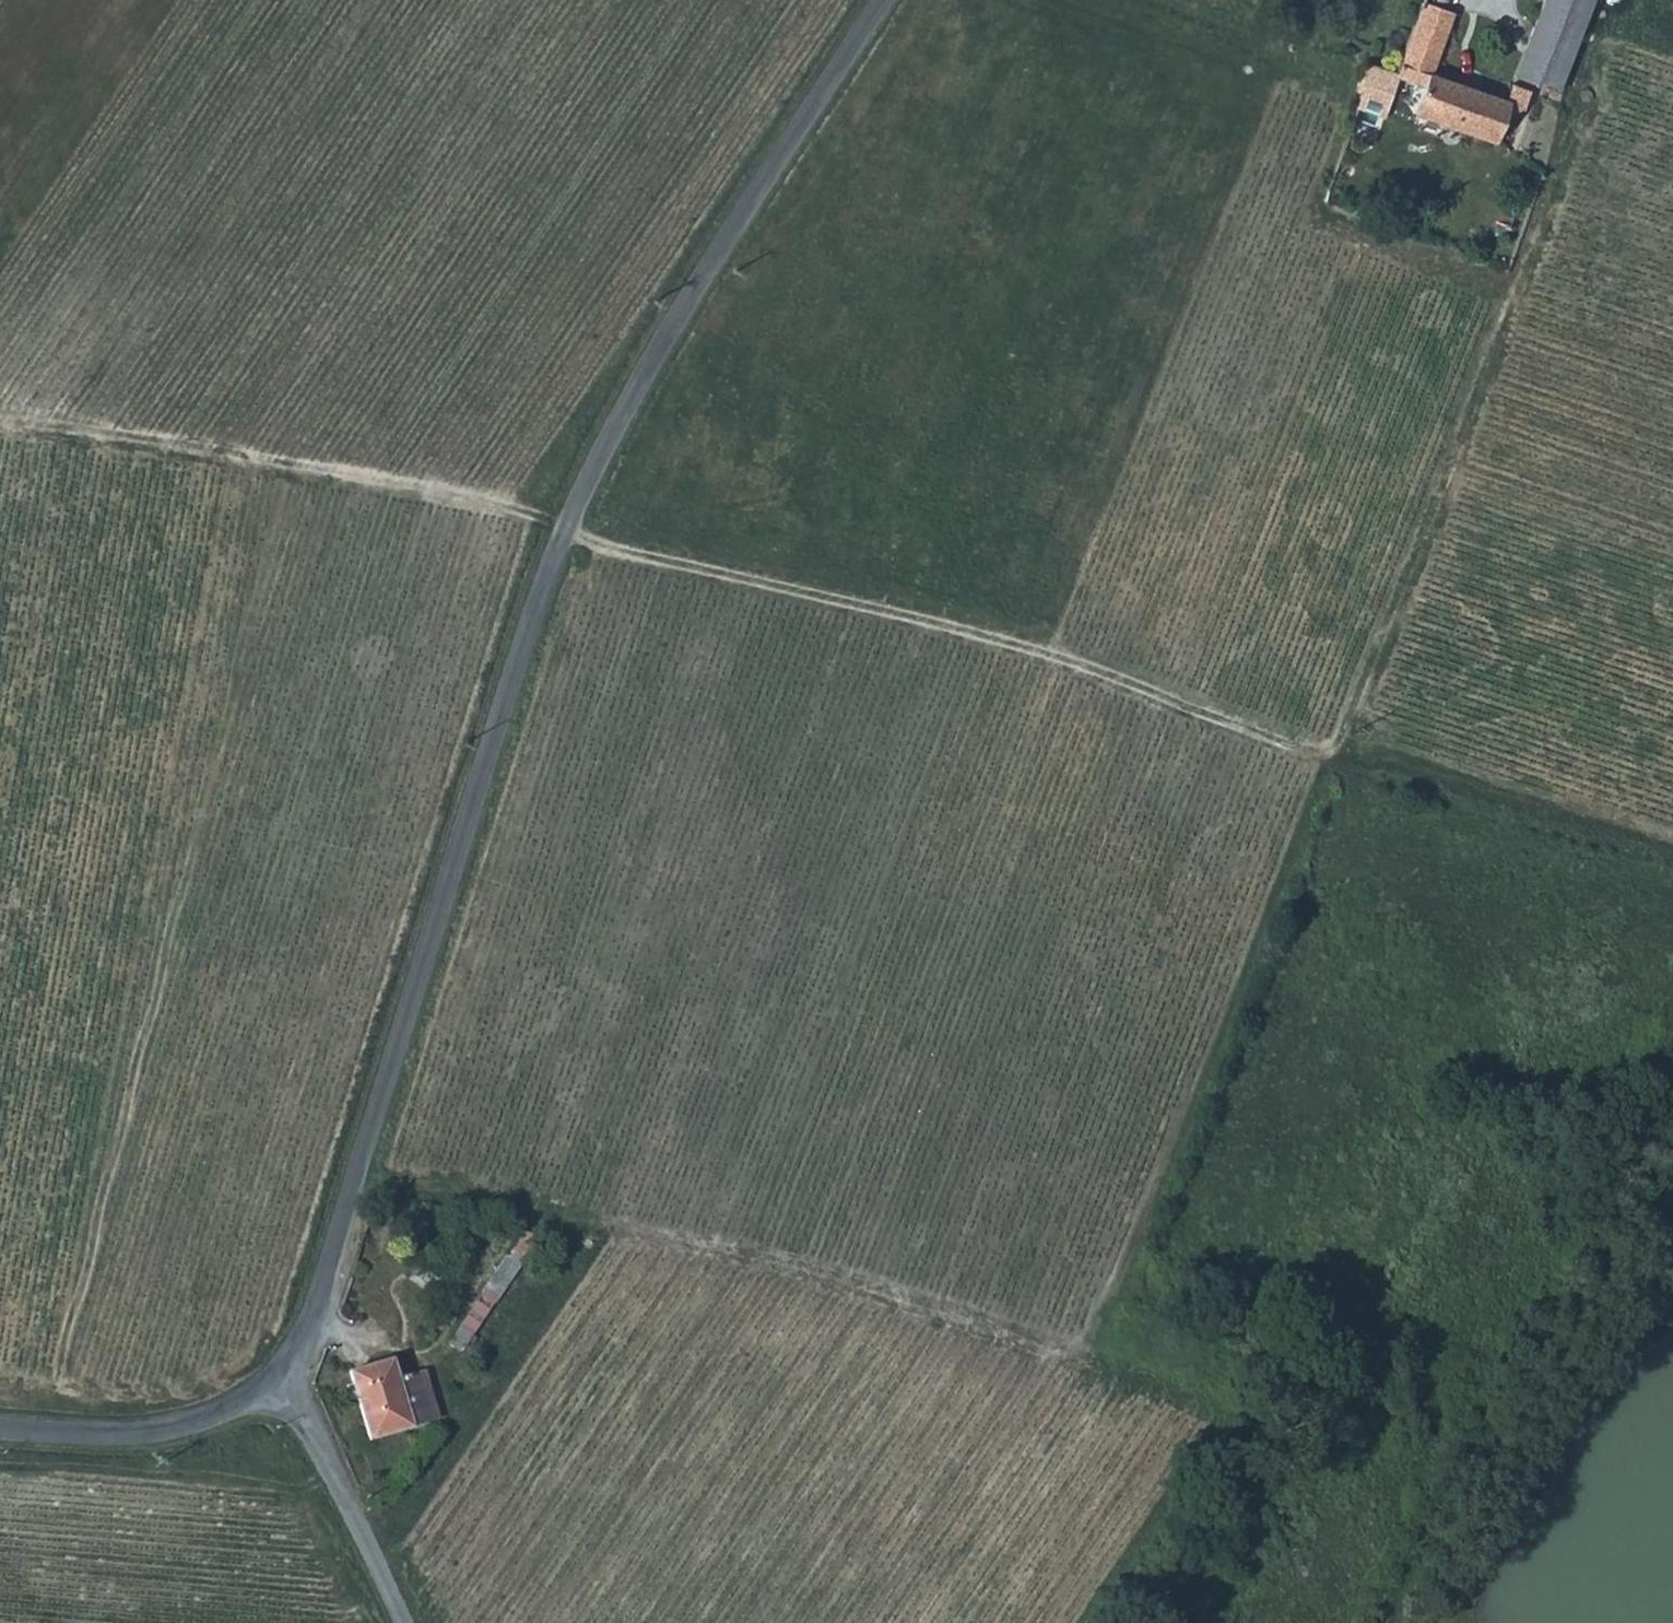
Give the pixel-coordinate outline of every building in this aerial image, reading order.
[(1516,78),(1557,93),(1591,0),(1545,0),(1516,78)] [(1401,63),(1396,77),(1397,78),(1396,82),(1423,92),(1415,116),(1496,144),(1505,116),(1524,109),(1530,92),(1513,87),(1506,102),(1429,76),(1448,22),(1420,12),(1407,47),(1401,63)] [(1366,66),(1357,91),(1362,93),(1388,104),(1396,82),(1397,78),(1396,77),(1366,66)] [(1357,96),(1353,116),(1375,121),(1380,101),(1357,96)] [(522,1216),(452,1330),(466,1339),(504,1277),(536,1225),(522,1216)] [(399,1350),(358,1364),(380,1429),(420,1415),(405,1369),(399,1350)] [(405,1369),(420,1415),(445,1406),(431,1360),(405,1369)]
